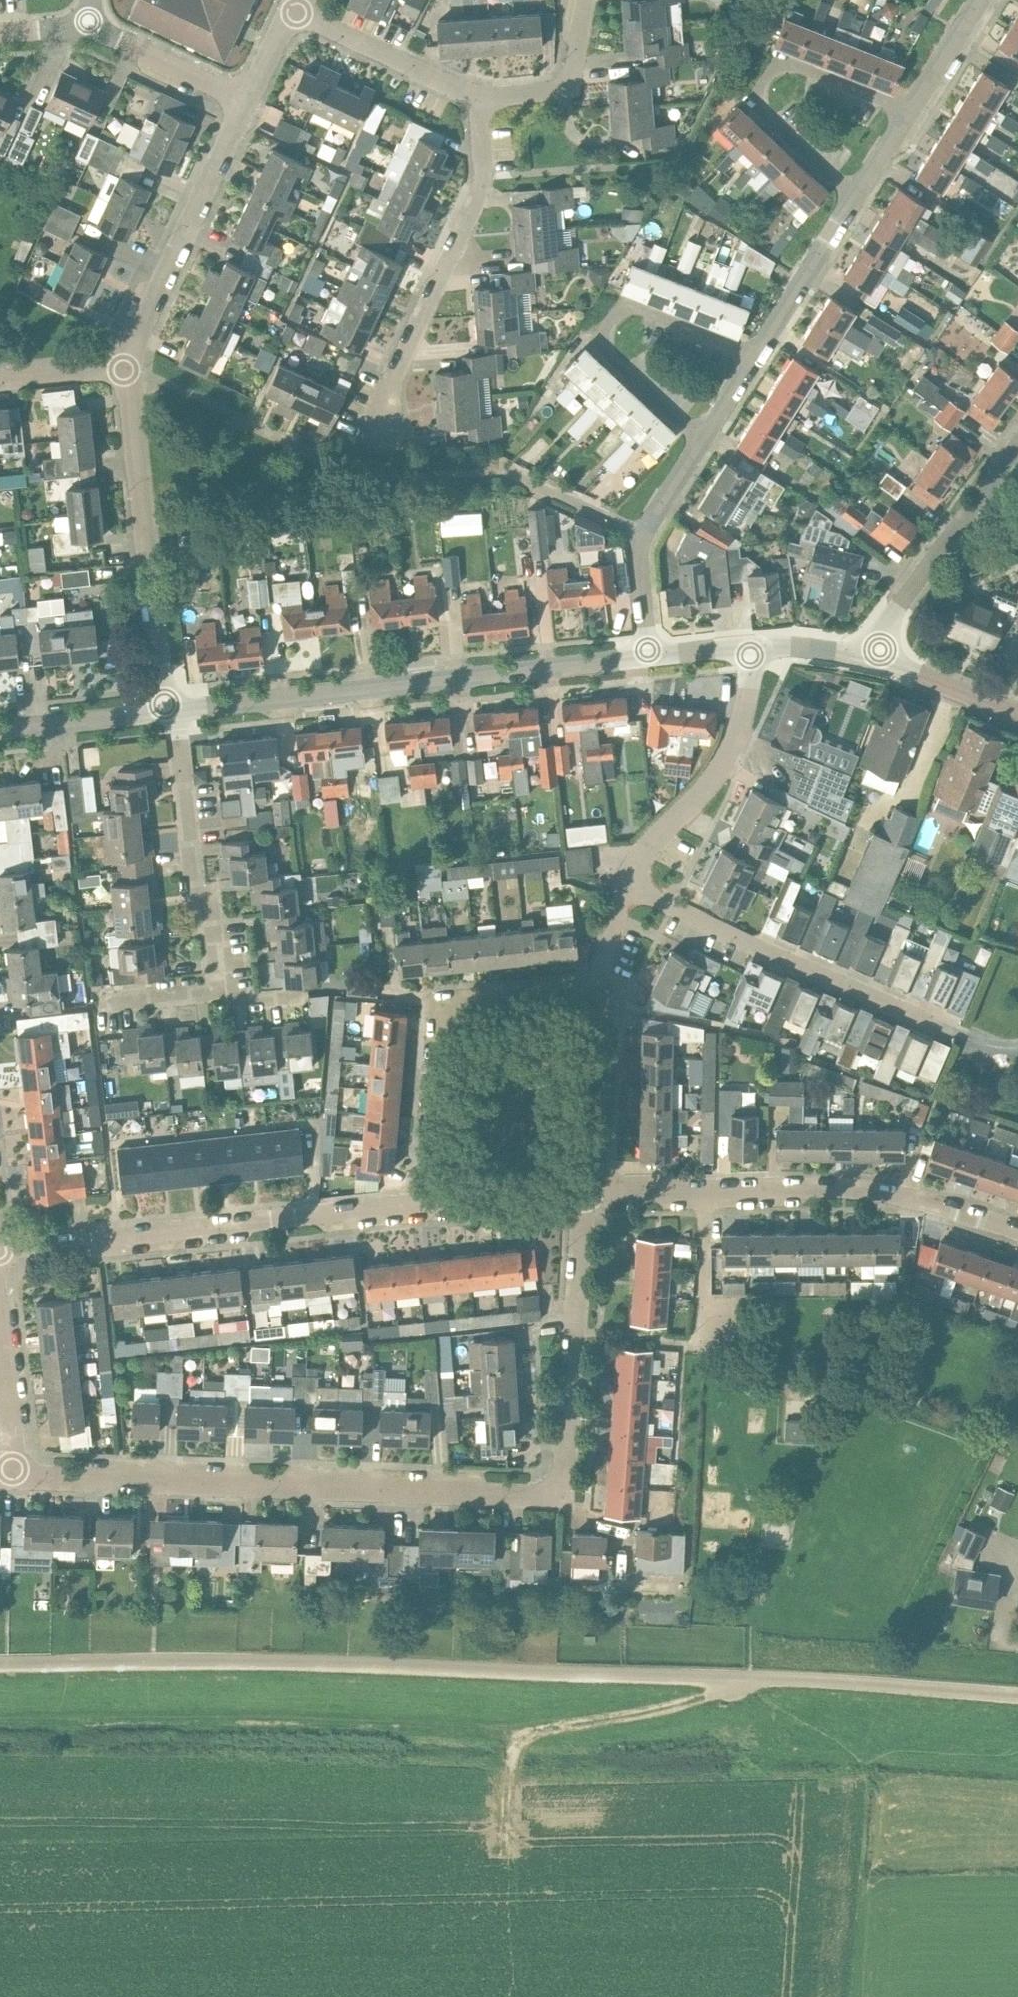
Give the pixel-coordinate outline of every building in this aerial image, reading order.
[(130,11),(224,55),(250,0),(135,0),(130,11)] [(348,1),(379,16),(380,15),(388,20),(398,0),(349,0),(348,1)] [(405,0),(404,0),(400,10),(416,17),(421,7),(405,0)] [(666,21),(664,1),(674,0),(623,0),(625,25),(666,21)] [(814,16),(823,19),(829,1),(826,0),(820,0),(814,16)] [(896,0),(886,0),(885,3),(888,11),(894,13),(898,1),(896,0)] [(924,5),(932,11),(940,0),(928,0),(924,5)] [(810,26),(800,22),(804,12),(790,6),(775,43),(799,53),(810,26)] [(822,62),(845,71),(860,33),(846,28),(854,9),(850,7),(849,9),(844,7),(832,35),(833,35),(822,62)] [(929,16),(921,11),(912,27),(920,32),(929,16)] [(513,14),(515,48),(542,46),(541,37),(539,12),(513,14)] [(555,12),(539,12),(541,37),(554,37),(555,12)] [(515,48),(513,14),(488,16),(491,50),(515,48)] [(491,50),(488,16),(463,18),(465,52),(491,50)] [(879,53),(868,49),(873,38),(869,37),(876,20),(867,16),(860,33),(845,71),(868,80),(882,44),(879,53)] [(465,52),(463,18),(438,19),(441,53),(465,52)] [(666,21),(625,25),(627,51),(644,50),(645,64),(668,62),(689,60),(687,41),(683,42),(681,22),(666,23),(666,21)] [(1012,21),(999,43),(1017,55),(1017,25),(1012,21)] [(833,35),(832,35),(810,26),(799,53),(822,62),(833,35)] [(882,44),(868,80),(892,89),(903,63),(891,58),(895,49),(882,44)] [(746,68),(752,72),(761,56),(755,52),(746,68)] [(611,107),(652,103),(651,93),(660,92),(659,82),(670,81),(668,62),(645,64),(637,64),(638,78),(609,80),(611,107)] [(312,107),(331,68),(321,63),(316,74),(304,68),(290,96),(312,107)] [(331,68),(312,107),(334,117),(348,89),(336,83),(341,72),(331,68)] [(994,107),(995,106),(1008,85),(982,69),(969,90),(994,107)] [(67,115),(83,80),(63,70),(46,106),(67,115)] [(83,80),(67,115),(88,126),(105,90),(83,80)] [(348,89),(334,117),(357,128),(375,88),(364,83),(359,94),(348,89)] [(15,134),(4,129),(18,97),(0,89),(0,132),(1,133),(0,135),(0,152),(5,154),(15,134)] [(988,117),(1014,133),(1017,126),(1017,119),(1006,111),(1005,113),(995,106),(994,107),(969,90),(956,111),(982,127),(988,117)] [(141,128),(183,147),(194,123),(182,117),(188,103),(162,91),(155,105),(164,109),(158,122),(147,116),(141,128)] [(652,103),(611,107),(613,133),(643,131),(644,145),(675,142),(673,123),(654,125),(653,113),(661,112),(660,103),(652,104),(652,103)] [(31,104),(4,163),(20,167),(21,162),(23,162),(34,137),(31,135),(43,110),(31,104)] [(737,142),(757,121),(738,104),(718,124),(737,142)] [(956,111),(943,132),(969,148),(969,147),(975,137),(1001,153),(1008,142),(993,133),(992,134),(982,127),(956,111)] [(394,150),(448,175),(452,167),(441,161),(447,149),(440,145),(445,135),(412,119),(402,141),(399,140),(394,150)] [(745,149),(755,159),(775,138),(757,121),(737,142),(728,150),(729,151),(716,164),(723,171),(735,158),(735,159),(745,149)] [(295,143),(302,127),(294,123),(291,130),(287,129),(283,138),(295,143)] [(360,134),(375,141),(379,134),(363,126),(360,134)] [(302,127),(295,143),(313,152),(316,145),(307,141),(311,131),(302,127)] [(183,147),(141,128),(129,152),(171,172),(183,147)] [(88,131),(76,156),(87,162),(93,149),(93,148),(99,136),(88,131)] [(943,132),(930,152),(956,168),(962,158),(987,174),(994,164),(969,147),(969,148),(943,132)] [(350,156),(358,160),(364,147),(371,150),(375,141),(360,134),(350,156)] [(93,148),(93,149),(118,161),(124,148),(99,136),(93,148)] [(773,176),(793,155),(775,138),(755,159),(734,182),(741,188),(750,179),(761,189),(765,185),(765,184),(773,176)] [(338,144),(331,160),(339,164),(347,148),(338,144)] [(262,169),(291,183),(296,171),(307,176),(312,166),(273,148),(262,169)] [(87,162),(109,172),(98,194),(109,200),(139,213),(150,188),(113,171),(118,161),(93,149),(87,162)] [(384,172),(427,192),(432,181),(443,186),(448,175),(394,150),(384,172)] [(956,168),(930,152),(917,173),(942,190),(956,168)] [(782,184),(791,193),(811,172),(793,155),(773,176),(765,184),(765,185),(761,189),(752,198),(759,205),(771,192),(773,193),(782,184)] [(358,160),(350,156),(345,165),(356,170),(349,183),(360,188),(366,175),(360,173),(364,164),(358,161),(358,160)] [(291,183),(262,169),(253,190),(292,209),(296,200),(285,195),(291,183)] [(335,177),(328,193),(337,197),(348,174),(340,171),(337,178),(335,177)] [(427,192),(384,172),(384,173),(388,175),(378,196),(374,194),(373,195),(427,220),(432,210),(421,205),(427,192)] [(791,193),(782,203),(792,212),(801,202),(810,211),(829,190),(811,172),(791,193)] [(966,174),(959,184),(975,194),(981,184),(966,174)] [(515,230),(556,227),(554,206),(574,204),(572,185),(530,188),(531,203),(513,204),(515,230)] [(885,208),(936,240),(943,230),(928,221),(917,214),(925,202),(900,186),(885,208)] [(292,209),(253,190),(242,212),(272,226),(277,215),(287,219),(292,209)] [(427,220),(373,195),(369,205),(383,212),(378,223),(366,217),(361,228),(400,247),(404,236),(406,237),(412,224),(423,230),(427,220)] [(109,200),(98,223),(127,237),(139,213),(109,200)] [(49,214),(75,226),(81,213),(55,201),(49,214)] [(727,210),(717,201),(710,208),(720,218),(727,210)] [(315,221),(324,225),(330,210),(322,206),(315,221)] [(626,206),(626,219),(640,220),(641,207),(626,206)] [(872,230),(897,246),(904,235),(915,242),(930,251),(931,250),(949,261),(953,255),(945,250),(947,247),(936,241),(936,240),(885,208),(872,230)] [(272,226),(242,212),(231,236),(250,244),(245,254),(272,267),(274,264),(276,265),(284,248),(265,239),(272,226)] [(75,226),(49,214),(43,227),(69,239),(75,226)] [(324,225),(315,221),(308,237),(316,241),(324,225)] [(791,221),(770,249),(778,255),(798,227),(791,221)] [(969,224),(952,250),(975,265),(992,239),(969,224)] [(556,227),(515,230),(517,256),(547,254),(548,268),(579,266),(577,247),(557,248),(556,227)] [(362,243),(358,253),(352,264),(392,282),(401,261),(394,258),(400,247),(361,228),(355,240),(362,243)] [(858,251),(909,283),(916,273),(903,265),(910,254),(897,246),(872,230),(858,251)] [(23,263),(33,241),(24,237),(14,258),(23,263)] [(694,258),(700,243),(688,238),(682,253),(694,258)] [(734,257),(731,264),(729,270),(735,273),(742,275),(747,262),(740,259),(748,242),(741,238),(734,257)] [(58,261),(95,278),(106,254),(76,240),(71,252),(64,249),(58,261)] [(656,271),(660,262),(661,262),(667,247),(654,241),(644,266),(633,262),(622,289),(646,298),(656,271)] [(748,242),(740,259),(747,262),(770,273),(775,259),(748,242)] [(909,283),(858,251),(844,273),(870,289),(877,278),(903,294),(909,283)] [(689,273),(694,258),(682,253),(676,268),(689,273)] [(205,277),(256,301),(272,267),(245,254),(239,266),(227,260),(221,272),(210,267),(205,277)] [(309,270),(318,275),(324,260),(315,256),(309,270)] [(729,270),(731,264),(714,258),(702,289),(691,316),(714,325),(729,287),(723,285),(729,270)] [(83,303),(95,278),(58,261),(57,263),(64,266),(54,288),(40,281),(34,294),(38,296),(37,298),(64,310),(70,297),(83,303)] [(392,282),(352,264),(350,263),(344,276),(346,277),(342,286),(381,305),(392,282)] [(477,314),(517,311),(515,290),(535,289),(534,269),(502,272),(504,285),(474,288),(477,314)] [(318,275),(309,270),(301,286),(310,291),(311,290),(314,292),(321,277),(317,276),(318,275)] [(742,275),(735,273),(729,270),(723,285),(729,287),(714,325),(738,334),(748,307),(739,303),(743,293),(735,290),(735,289),(736,290),(742,275)] [(669,276),(656,271),(646,298),(668,307),(679,280),(669,276)] [(283,273),(278,285),(292,292),(298,280),(283,273)] [(256,301),(205,277),(201,287),(212,292),(206,303),(235,316),(244,296),(256,301)] [(702,289),(679,280),(668,307),(691,316),(702,289)] [(328,306),(371,326),(381,305),(342,286),(337,296),(333,294),(328,306)] [(967,291),(958,286),(951,297),(959,303),(967,291)] [(817,317),(865,347),(872,336),(849,321),(855,311),(830,295),(817,317)] [(295,300),(288,315),(301,321),(304,314),(300,312),(304,304),(295,300)] [(185,320),(235,344),(240,333),(229,328),(235,316),(206,303),(200,316),(190,311),(185,320)] [(901,304),(893,318),(916,332),(917,331),(928,338),(935,326),(925,320),(925,319),(901,304)] [(371,326),(328,306),(321,320),(325,322),(321,331),(360,349),(371,326)] [(961,306),(953,321),(981,335),(988,320),(961,306)] [(517,311),(477,314),(479,340),(508,338),(509,352),(547,349),(546,331),(539,331),(519,332),(517,311)] [(872,312),(863,326),(892,343),(900,329),(872,312)] [(865,347),(817,317),(803,338),(827,354),(834,343),(858,359),(865,347)] [(230,355),(235,344),(185,320),(180,330),(191,335),(178,363),(207,376),(219,350),(230,355)] [(1015,343),(1017,339),(1017,330),(1006,321),(999,331),(1015,343)] [(286,323),(280,337),(289,342),(295,327),(286,323)] [(1008,353),(1015,343),(999,331),(991,341),(1008,353)] [(311,351),(318,336),(310,332),(303,347),(311,351)] [(318,336),(311,351),(320,355),(327,340),(318,336)] [(257,354),(273,362),(277,354),(261,347),(257,354)] [(584,385),(603,364),(585,347),(565,368),(573,375),(566,383),(566,384),(555,396),(565,405),(584,385)] [(355,371),(362,356),(353,352),(346,367),(355,371)] [(438,398),(478,395),(477,374),(504,372),(503,353),(464,356),(465,369),(436,372),(438,398)] [(273,362),(257,354),(253,363),(270,370),(273,362)] [(803,393),(811,398),(826,407),(832,399),(818,390),(819,388),(810,382),(817,371),(793,355),(779,377),(803,393)] [(1012,358),(1005,366),(999,362),(986,379),(1010,397),(1017,386),(1017,363),(1012,358)] [(284,412),(301,373),(279,362),(266,391),(279,397),(274,407),(284,412)] [(584,385),(591,392),(583,400),(588,405),(567,428),(572,433),(621,381),(603,364),(584,385)] [(310,411),(323,383),(301,373),(284,412),(293,416),(298,406),(310,411)] [(924,395),(957,420),(965,410),(937,389),(940,386),(923,373),(913,387),(924,395)] [(323,383),(310,411),(322,417),(317,427),(328,432),(346,393),(345,393),(351,380),(340,375),(334,388),(323,383)] [(790,414),(803,393),(779,377),(766,398),(790,414)] [(997,414),(1010,397),(986,379),(973,397),(976,400),(968,410),(992,428),(1000,416),(997,414)] [(612,412),(619,418),(639,398),(621,381),(572,433),(577,438),(599,414),(605,419),(612,412)] [(51,423),(59,422),(61,438),(92,435),(89,409),(73,411),(72,400),(75,400),(74,387),(42,390),(44,402),(49,402),(51,423)] [(861,393),(845,418),(864,431),(881,406),(861,393)] [(518,396),(519,408),(528,407),(527,394),(518,396)] [(478,395),(438,398),(440,424),(469,422),(470,436),(501,434),(500,414),(480,416),(478,395)] [(950,430),(957,420),(924,395),(917,405),(950,430)] [(637,435),(657,414),(639,398),(619,418),(627,425),(619,433),(625,439),(603,462),(608,467),(630,443),(637,435)] [(776,435),(777,435),(790,414),(766,398),(752,420),(776,435)] [(811,398),(811,399),(806,405),(821,415),(826,407),(811,398)] [(2,438),(4,456),(25,454),(22,420),(10,422),(8,406),(0,407),(0,438),(2,438)] [(637,435),(638,436),(656,452),(675,432),(657,414),(637,435)] [(800,450),(785,440),(776,435),(752,420),(738,441),(763,457),(770,446),(778,451),(780,449),(795,458),(800,450)] [(790,432),(785,440),(800,450),(805,442),(790,432)] [(976,450),(952,433),(944,443),(941,440),(928,458),(952,475),(964,459),(968,461),(976,450)] [(45,478),(80,474),(79,463),(95,461),(92,435),(61,438),(63,455),(42,457),(45,478)] [(635,448),(630,444),(630,443),(608,467),(613,472),(635,448)] [(939,492),(952,475),(928,458),(915,476),(918,478),(910,489),(934,507),(943,495),(939,492)] [(811,459),(806,468),(819,477),(825,468),(811,459)] [(746,472),(726,460),(713,481),(760,511),(773,490),(780,494),(785,485),(752,464),(746,472)] [(887,470),(877,483),(897,498),(906,485),(887,470)] [(29,486),(27,473),(16,474),(18,488),(29,486)] [(80,474),(45,478),(47,499),(68,496),(69,513),(101,509),(98,484),(82,485),(80,474)] [(760,511),(713,481),(699,503),(724,519),(739,522),(750,506),(760,512),(760,511)] [(890,505),(882,515),(872,507),(867,514),(849,502),(849,503),(837,495),(830,505),(826,502),(822,509),(852,534),(862,523),(872,530),(885,540),(889,535),(901,544),(916,524),(890,505)] [(807,523),(816,507),(815,506),(817,504),(804,496),(792,518),(807,523)] [(396,509),(421,506),(420,499),(395,501),(396,509)] [(533,557),(549,556),(544,506),(528,508),(533,557)] [(801,534),(800,537),(816,541),(809,567),(826,571),(822,587),(825,588),(821,604),(847,610),(862,553),(847,549),(850,538),(840,530),(829,528),(832,519),(827,514),(816,507),(807,523),(801,534)] [(101,509),(69,513),(71,530),(53,531),(55,553),(88,549),(87,537),(103,535),(101,509)] [(272,535),(299,531),(297,515),(270,518),(272,535)] [(605,547),(603,527),(574,515),(578,550),(605,547)] [(705,517),(695,532),(725,547),(733,535),(705,517)] [(17,528),(6,530),(8,543),(18,541),(17,528)] [(692,561),(677,562),(680,587),(666,588),(668,612),(713,607),(710,585),(730,583),(729,581),(725,547),(695,532),(688,528),(675,552),(692,561)] [(183,545),(198,545),(197,534),(183,535),(183,545)] [(740,545),(725,547),(729,581),(743,579),(740,545)] [(458,553),(442,555),(445,584),(461,583),(458,553)] [(264,559),(266,572),(275,571),(273,558),(264,559)] [(45,561),(30,563),(31,571),(46,569),(45,561)] [(582,601),(616,598),(612,561),(578,565),(579,577),(582,601)] [(582,601),(579,577),(569,579),(567,566),(547,568),(551,605),(582,601)] [(62,571),(63,586),(66,586),(67,594),(81,592),(80,584),(90,583),(88,568),(62,571)] [(777,570),(748,573),(751,595),(755,595),(757,610),(781,608),(777,570)] [(63,586),(62,571),(51,572),(52,582),(55,585),(63,584),(63,586)] [(415,596),(404,597),(406,621),(439,617),(435,581),(428,582),(427,574),(413,575),(415,596)] [(265,576),(249,577),(252,607),(269,605),(265,576)] [(406,621),(404,597),(392,598),(389,578),(375,580),(376,588),(370,588),(374,624),(406,621)] [(318,631),(315,607),(303,608),(299,579),(273,581),(275,600),(281,599),(285,634),(318,631)] [(327,606),(315,607),(318,631),(350,627),(346,591),(340,592),(339,584),(325,585),(327,606)] [(507,610),(495,611),(497,635),(530,631),(526,595),(519,596),(518,588),(504,589),(507,610)] [(497,635),(495,611),(483,612),(480,592),(466,594),(467,602),(461,602),(465,638),(497,635)] [(1002,617),(1011,620),(1016,618),(1017,612),(1017,601),(997,592),(992,594),(988,604),(963,593),(948,630),(990,647),(1002,617)] [(66,610),(39,612),(38,604),(26,606),(26,605),(25,605),(30,652),(43,650),(44,660),(71,657),(66,610)] [(25,605),(11,607),(12,613),(0,614),(0,620),(1,632),(0,632),(0,665),(19,663),(18,653),(30,652),(25,605)] [(66,610),(71,657),(98,654),(95,622),(94,622),(92,607),(66,610)] [(233,664),(230,641),(218,642),(215,621),(201,623),(202,631),(195,631),(199,668),(233,664)] [(230,641),(233,664),(264,660),(260,624),(240,627),(241,639),(230,641)] [(120,657),(119,643),(105,645),(106,659),(120,657)] [(877,721),(861,764),(867,766),(863,777),(892,788),(897,776),(903,779),(931,708),(895,694),(884,724),(877,721)] [(792,792),(792,793),(807,801),(806,803),(840,820),(843,821),(853,797),(843,793),(859,754),(820,738),(822,733),(820,728),(814,724),(810,722),(817,705),(791,695),(778,729),(782,730),(777,745),(799,753),(793,767),(803,772),(792,792)] [(595,699),(598,724),(605,723),(606,730),(615,729),(614,721),(629,720),(627,696),(595,699)] [(566,727),(579,726),(585,782),(603,780),(603,779),(601,758),(587,760),(586,744),(599,743),(598,724),(595,699),(563,703),(566,727)] [(674,730),(682,731),(684,707),(652,703),(650,728),(665,729),(664,736),(673,737),(674,730)] [(506,709),(509,733),(511,752),(524,750),(521,731),(542,729),(539,705),(506,709)] [(682,731),(680,749),(677,775),(690,776),(693,743),(697,743),(699,732),(714,734),(716,710),(684,707),(682,731)] [(474,713),(477,737),(478,749),(493,747),(492,742),(501,741),(500,734),(509,733),(506,709),(474,713)] [(867,734),(873,717),(853,709),(846,725),(867,734)] [(453,746),(453,739),(450,716),(418,719),(420,743),(428,742),(429,748),(453,746)] [(412,744),(420,743),(418,719),(386,722),(388,746),(403,745),(404,751),(413,750),(412,744)] [(934,791),(969,806),(986,813),(971,850),(1001,862),(1013,832),(1017,834),(1017,790),(1000,783),(998,788),(986,783),(991,771),(990,771),(1004,738),(970,724),(956,757),(949,754),(934,791)] [(332,752),(339,751),(340,758),(361,756),(361,749),(364,749),(361,725),(329,728),(332,752)] [(339,824),(334,771),(332,752),(329,728),(297,732),(300,756),(311,754),(313,777),(320,776),(326,825),(339,824)] [(264,780),(263,766),(280,764),(277,734),(248,737),(253,781),(264,780)] [(245,796),(248,828),(274,825),(272,808),(256,810),(256,806),(253,787),(252,781),(253,781),(248,737),(220,740),(225,786),(240,785),(241,797),(245,796)] [(214,741),(204,742),(205,754),(215,753),(214,741)] [(601,758),(603,779),(615,778),(611,741),(599,743),(601,758)] [(553,744),(555,764),(556,771),(570,770),(568,743),(553,744)] [(599,743),(586,744),(587,760),(601,758),(599,743)] [(539,745),(541,766),(555,765),(555,764),(553,744),(539,745)] [(511,752),(514,777),(527,775),(524,750),(511,752)] [(514,777),(511,752),(497,754),(500,778),(514,777)] [(482,756),(467,758),(469,782),(484,781),(482,756)] [(465,758),(450,760),(453,783),(458,783),(459,792),(462,791),(463,806),(473,805),(471,790),(468,790),(467,782),(468,782),(465,758)] [(427,804),(427,809),(436,808),(434,786),(437,786),(434,761),(422,762),(427,804)] [(413,806),(427,804),(422,762),(409,763),(413,806)] [(119,783),(111,784),(113,808),(113,809),(139,806),(148,805),(147,794),(157,793),(156,778),(153,779),(151,766),(117,770),(119,783)] [(334,771),(339,824),(351,823),(349,811),(346,811),(344,796),(349,796),(346,770),(334,771)] [(307,771),(291,773),(294,798),(296,813),(310,812),(308,796),(309,796),(307,771)] [(81,774),(68,776),(72,813),(85,811),(82,786),(81,777),(81,774)] [(360,775),(361,810),(381,810),(381,799),(403,798),(402,774),(360,775)] [(93,775),(81,777),(82,786),(85,811),(95,810),(96,810),(93,775)] [(29,811),(44,809),(52,808),(55,828),(68,827),(63,787),(41,790),(40,779),(14,782),(23,857),(34,856),(29,811)] [(14,782),(0,784),(0,814),(5,814),(8,841),(0,842),(0,860),(23,857),(14,782)] [(776,784),(770,795),(753,787),(749,795),(746,793),(740,806),(774,822),(783,803),(802,812),(806,803),(807,801),(792,793),(792,792),(776,784)] [(265,785),(253,787),(256,806),(263,805),(263,803),(267,802),(267,801),(265,785)] [(294,798),(271,801),(272,808),(274,825),(292,823),(291,814),(296,813),(294,798)] [(96,810),(95,810),(96,819),(105,818),(107,834),(141,830),(140,820),(150,818),(148,805),(139,806),(113,809),(113,808),(96,810)] [(774,822),(740,806),(734,818),(737,819),(733,827),(763,841),(758,852),(770,858),(788,867),(794,854),(778,846),(787,828),(773,822),(774,822)] [(878,913),(883,903),(909,845),(908,845),(920,815),(896,806),(884,835),(873,830),(848,884),(830,876),(824,890),(838,895),(837,896),(860,906),(874,912),(878,913)] [(843,821),(840,820),(834,834),(844,839),(851,825),(843,821)] [(569,844),(607,840),(605,822),(567,826),(569,844)] [(271,836),(283,835),(282,825),(270,826),(271,836)] [(141,830),(107,834),(109,858),(117,857),(118,869),(112,870),(153,866),(152,854),(155,853),(153,839),(142,840),(141,830)] [(257,851),(256,838),(221,842),(222,855),(220,855),(221,869),(231,868),(232,879),(253,876),(267,875),(265,851),(257,851)] [(1005,874),(1017,879),(1017,842),(1005,874)] [(568,861),(593,858),(592,845),(566,848),(568,861)] [(770,858),(758,852),(748,847),(743,857),(723,848),(719,855),(716,854),(710,866),(746,883),(750,874),(761,879),(765,871),(783,879),(788,867),(770,858)] [(51,854),(53,868),(70,866),(69,852),(51,854)] [(541,856),(543,869),(560,867),(558,854),(541,856)] [(0,860),(0,874),(0,876),(0,887),(1,887),(2,898),(32,895),(46,894),(44,880),(31,881),(29,870),(35,869),(33,856),(34,856),(23,857),(0,860)] [(516,858),(517,871),(525,870),(526,879),(543,877),(542,869),(543,869),(541,856),(516,858)] [(517,871),(516,858),(490,861),(492,878),(517,876),(517,871)] [(593,858),(568,861),(569,874),(594,872),(593,858)] [(437,861),(415,863),(417,876),(439,874),(437,861)] [(492,878),(490,861),(464,864),(466,877),(467,877),(468,887),(484,885),(483,874),(491,873),(491,878),(492,878)] [(466,877),(464,864),(447,865),(448,879),(466,877)] [(807,926),(814,910),(792,900),(801,880),(799,879),(803,870),(791,865),(778,894),(777,894),(770,910),(784,916),(778,931),(802,941),(808,926),(807,926)] [(153,866),(112,870),(113,882),(112,882),(115,907),(150,904),(148,893),(159,892),(158,877),(155,877),(153,866)] [(746,910),(756,890),(745,885),(746,883),(710,866),(704,878),(707,880),(703,888),(721,896),(715,908),(736,918),(741,908),(746,910)] [(267,875),(253,876),(254,888),(251,889),(253,903),(263,902),(264,912),(268,912),(299,909),(297,896),(306,895),(304,876),(301,876),(300,871),(287,873),(267,875)] [(90,874),(80,875),(81,885),(89,885),(91,881),(90,874)] [(468,896),(466,877),(448,879),(443,879),(445,898),(468,896)] [(829,916),(837,896),(838,895),(824,890),(815,910),(814,910),(807,926),(808,926),(821,932),(814,946),(838,957),(845,942),(844,942),(851,926),(829,916)] [(35,920),(32,895),(2,898),(5,924),(17,923),(19,935),(61,930),(60,920),(56,921),(56,917),(35,920)] [(381,924),(396,922),(393,900),(379,901),(381,924)] [(895,925),(901,911),(883,903),(878,913),(876,917),(895,925)] [(151,913),(150,904),(115,907),(117,929),(108,930),(105,934),(106,944),(153,939),(154,941),(161,940),(159,927),(162,927),(161,912),(151,913)] [(874,912),(860,906),(852,926),(851,926),(844,942),(845,942),(857,947),(851,962),(875,972),(881,958),(881,957),(888,941),(865,932),(874,912)] [(299,909),(268,912),(270,924),(267,924),(268,938),(278,937),(279,947),(276,947),(276,948),(326,943),(323,918),(304,920),(303,909),(299,910),(299,909)] [(901,911),(895,925),(888,942),(888,941),(881,957),(881,958),(894,963),(888,978),(912,988),(918,973),(917,973),(924,957),(902,948),(911,927),(910,927),(915,916),(902,910),(901,911)] [(574,924),(573,914),(548,917),(548,926),(551,957),(578,954),(575,923),(574,924)] [(551,957),(548,926),(534,927),(533,917),(521,918),(522,929),(523,929),(525,959),(551,957)] [(450,967),(446,924),(421,926),(423,938),(426,969),(450,967)] [(446,924),(450,967),(475,964),(471,934),(448,936),(447,924),(446,924)] [(939,963),(948,943),(953,932),(938,926),(925,957),(924,957),(917,973),(918,973),(931,979),(924,994),(948,1004),(954,989),(971,996),(978,980),(939,963)] [(397,939),(398,941),(401,972),(426,969),(423,938),(410,940),(409,929),(397,930),(398,939),(397,939)] [(497,931),(500,962),(525,959),(523,929),(522,929),(497,931)] [(61,930),(19,935),(20,947),(8,948),(11,973),(41,969),(38,946),(59,944),(57,931),(61,930)] [(500,962),(497,931),(471,934),(475,964),(500,962)] [(155,950),(154,941),(153,939),(106,944),(106,945),(119,944),(121,966),(109,967),(111,982),(165,976),(164,963),(166,963),(165,949),(155,950)] [(326,943),(276,948),(277,960),(275,960),(276,974),(286,974),(287,984),(322,980),(319,956),(327,955),(326,943)] [(717,972),(722,962),(695,948),(690,958),(672,950),(668,958),(665,956),(659,969),(700,989),(696,986),(706,966),(717,972)] [(779,992),(786,978),(762,967),(756,982),(742,976),(735,992),(736,993),(727,1013),(741,1019),(750,999),(772,1008),(779,992)] [(41,969),(11,973),(12,983),(7,983),(9,997),(14,996),(14,1000),(26,999),(28,1011),(66,1006),(64,993),(61,993),(58,968),(41,970),(41,969)] [(652,990),(670,999),(665,1009),(689,1014),(690,1009),(700,989),(659,969),(653,980),(656,982),(652,990)] [(102,971),(92,972),(93,983),(103,982),(102,971)] [(378,996),(376,983),(348,981),(347,993),(378,996)] [(779,992),(772,1008),(772,1009),(764,1029),(778,1035),(786,1015),(809,1024),(815,1008),(816,1008),(822,993),(798,983),(792,998),(779,992)] [(332,1032),(344,1033),(345,1016),(355,1017),(357,1000),(335,998),(332,1032)] [(852,1023),(853,1024),(859,1009),(835,999),(829,1014),(816,1008),(815,1008),(809,1024),(800,1045),(814,1051),(823,1030),(845,1040),(852,1023)] [(70,1051),(67,1027),(90,1025),(88,1009),(33,1016),(35,1031),(17,1033),(17,1035),(15,1035),(13,1038),(14,1046),(16,1048),(19,1048),(20,1057),(70,1051)] [(373,1035),(405,1038),(407,1012),(375,1010),(373,1035)] [(852,1023),(845,1040),(846,1040),(837,1061),(851,1067),(860,1046),(882,1056),(889,1039),(896,1025),(872,1015),(865,1029),(853,1024),(852,1023)] [(274,1033),(277,1058),(289,1057),(290,1066),(315,1063),(311,1029),(301,1030),(300,1020),(285,1021),(285,1024),(272,1025),(273,1033),(274,1033)] [(715,1031),(703,1030),(704,1026),(667,1020),(667,1030),(643,1030),(642,1055),(672,1056),(672,1042),(681,1042),(681,1040),(702,1041),(702,1057),(715,1057),(715,1031)] [(152,1032),(152,1021),(137,1023),(138,1026),(122,1027),(126,1063),(141,1061),(142,1068),(152,1067),(154,1078),(168,1077),(168,1073),(167,1065),(163,1031),(152,1032)] [(238,1037),(242,1073),(254,1072),(253,1070),(261,1069),(263,1082),(280,1080),(277,1058),(274,1033),(273,1033),(264,1034),(263,1024),(248,1025),(249,1028),(236,1029),(237,1037),(238,1037)] [(167,1065),(168,1073),(180,1072),(180,1071),(204,1068),(204,1067),(201,1034),(190,1035),(189,1025),(174,1026),(175,1029),(163,1030),(163,1031),(167,1065)] [(201,1033),(201,1034),(204,1067),(216,1066),(217,1074),(225,1073),(226,1086),(242,1084),(241,1073),(242,1073),(238,1037),(237,1037),(227,1038),(226,1028),(212,1029),(212,1032),(201,1033)] [(926,1056),(932,1041),(908,1031),(902,1045),(889,1040),(889,1039),(882,1056),(874,1075),(889,1081),(898,1062),(919,1072),(921,1068),(937,1075),(943,1063),(926,1056)] [(341,1058),(344,1033),(332,1032),(330,1057),(341,1058)] [(371,1061),(403,1064),(405,1038),(373,1035),(371,1061)] [(797,1045),(781,1045),(781,1070),(797,1069),(797,1045)] [(70,1051),(20,1057),(23,1084),(68,1079),(65,1054),(71,1054),(70,1051)] [(85,1077),(96,1076),(93,1051),(82,1052),(85,1077)] [(642,1080),(682,1081),(672,1080),(672,1056),(642,1055),(642,1080)] [(339,1084),(341,1058),(330,1057),(328,1083),(339,1084)] [(714,1082),(715,1057),(702,1057),(702,1082),(714,1082)] [(828,1080),(832,1069),(804,1059),(800,1071),(828,1081),(828,1080)] [(369,1086),(401,1089),(403,1064),(371,1061),(357,1060),(356,1073),(370,1074),(369,1086)] [(828,1080),(828,1081),(853,1089),(857,1077),(832,1069),(828,1080)] [(96,1076),(85,1077),(88,1103),(99,1102),(96,1076)] [(68,1079),(23,1084),(26,1110),(59,1106),(56,1081),(68,1080),(68,1079)] [(769,1079),(769,1103),(804,1103),(804,1079),(769,1079)] [(880,1098),(883,1086),(862,1079),(858,1091),(880,1098)] [(641,1106),(681,1107),(682,1081),(642,1080),(641,1106)] [(714,1107),(714,1082),(702,1082),(701,1107),(714,1107)] [(337,1110),(339,1084),(328,1083),(325,1109),(337,1110)] [(401,1089),(369,1086),(367,1113),(399,1116),(401,1089)] [(880,1098),(900,1105),(901,1105),(905,1094),(883,1086),(880,1098)] [(756,1154),(757,1113),(757,1104),(741,1104),(741,1087),(719,1087),(718,1117),(731,1117),(730,1154),(756,1154)] [(122,1115),(120,1100),(105,1102),(107,1117),(122,1115)] [(919,1101),(908,1130),(918,1134),(929,1104),(919,1101)] [(99,1102),(88,1103),(91,1125),(102,1123),(99,1102)] [(30,1137),(75,1132),(74,1121),(61,1122),(59,1106),(26,1110),(30,1137)] [(641,1131),(671,1132),(671,1119),(687,1119),(687,1107),(681,1107),(641,1106),(641,1131)] [(713,1132),(714,1107),(701,1107),(701,1132),(713,1132)] [(335,1135),(337,1110),(325,1109),(323,1134),(335,1135)] [(965,1127),(969,1115),(949,1109),(945,1120),(965,1127)] [(365,1138),(397,1140),(399,1116),(367,1113),(353,1112),(352,1123),(366,1124),(365,1138)] [(804,1127),(803,1154),(827,1155),(828,1127),(817,1127),(817,1114),(804,1114),(804,1127)] [(854,1155),(854,1128),(841,1128),(841,1114),(830,1114),(830,1127),(828,1127),(827,1155),(854,1155)] [(969,1115),(965,1127),(987,1134),(991,1123),(969,1115)] [(1014,1143),(1017,1132),(997,1124),(993,1136),(1014,1143)] [(803,1154),(804,1127),(778,1127),(778,1154),(803,1154)] [(102,1128),(92,1129),(94,1150),(105,1149),(102,1128)] [(298,1128),(268,1131),(273,1173),(303,1169),(298,1128)] [(854,1128),(854,1155),(878,1155),(879,1128),(854,1128)] [(879,1128),(878,1155),(904,1156),(904,1128),(879,1128)] [(268,1131),(238,1134),(243,1176),(273,1173),(268,1131)] [(671,1132),(641,1131),(640,1157),(670,1158),(671,1144),(687,1144),(687,1132),(671,1132)] [(75,1132),(30,1137),(32,1161),(65,1158),(63,1134),(76,1132),(75,1132)] [(713,1162),(713,1132),(701,1132),(700,1162),(713,1162)] [(238,1134),(209,1138),(213,1180),(243,1176),(238,1134)] [(332,1162),(335,1135),(323,1134),(321,1161),(332,1162)] [(365,1138),(351,1137),(350,1149),(364,1150),(363,1163),(357,1163),(355,1176),(381,1178),(382,1166),(395,1167),(397,1140),(365,1138)] [(209,1138),(179,1141),(184,1183),(213,1180),(209,1138)] [(950,1173),(959,1146),(936,1138),(927,1165),(950,1173)] [(179,1141),(149,1144),(154,1186),(184,1183),(179,1141)] [(154,1186),(149,1144),(119,1148),(124,1190),(154,1186)] [(959,1146),(950,1173),(974,1181),(983,1154),(959,1146)] [(983,1154),(974,1181),(999,1189),(1008,1162),(983,1154)] [(32,1161),(28,1162),(32,1200),(66,1196),(66,1195),(86,1193),(83,1171),(63,1173),(62,1161),(66,1160),(65,1158),(32,1161)] [(999,1189),(1017,1195),(1017,1165),(1008,1162),(999,1189)] [(875,1232),(875,1260),(901,1259),(901,1231),(875,1232)] [(797,1233),(797,1261),(823,1260),(823,1232),(797,1233)] [(850,1260),(850,1232),(823,1232),(823,1260),(850,1260)] [(850,1232),(850,1260),(875,1260),(875,1232),(850,1232)] [(723,1262),(749,1261),(749,1233),(723,1233),(723,1262)] [(749,1233),(749,1261),(772,1261),(772,1233),(749,1233)] [(772,1233),(772,1261),(797,1261),(797,1233),(772,1233)] [(636,1267),(669,1270),(672,1241),(638,1239),(636,1267)] [(957,1274),(966,1248),(941,1239),(939,1247),(921,1241),(917,1261),(946,1271),(939,1291),(916,1283),(912,1294),(946,1306),(950,1295),(957,1274)] [(492,1251),(496,1282),(523,1279),(523,1278),(537,1276),(534,1247),(519,1248),(492,1251)] [(957,1274),(957,1275),(979,1282),(988,1255),(966,1248),(957,1274)] [(466,1254),(469,1285),(496,1282),(492,1251),(466,1254)] [(330,1288),(355,1286),(352,1254),(326,1257),(330,1288)] [(441,1257),(444,1288),(469,1285),(466,1254),(441,1257)] [(988,1255),(979,1282),(993,1287),(988,1300),(1000,1304),(1004,1290),(1013,1264),(988,1255)] [(305,1291),(306,1303),(331,1300),(330,1288),(326,1257),(301,1259),(305,1291)] [(415,1259),(419,1291),(444,1288),(441,1257),(415,1259)] [(276,1262),(280,1294),(305,1291),(301,1259),(276,1262)] [(390,1262),(394,1294),(419,1291),(415,1259),(390,1262)] [(696,1260),(682,1259),(681,1270),(695,1271),(696,1260)] [(280,1294),(276,1262),(250,1265),(254,1296),(251,1296),(252,1308),(269,1306),(268,1303),(280,1301),(279,1294),(280,1294)] [(365,1265),(368,1297),(369,1308),(382,1307),(380,1295),(394,1294),(390,1262),(365,1265)] [(993,1323),(1013,1330),(1017,1318),(1017,1265),(1013,1264),(1004,1290),(1016,1295),(1009,1315),(997,1310),(993,1323)] [(213,1270),(217,1301),(243,1298),(239,1267),(213,1270)] [(636,1267),(633,1294),(667,1297),(669,1270),(636,1267)] [(188,1272),(192,1304),(217,1301),(213,1270),(188,1272)] [(163,1275),(167,1307),(192,1304),(188,1272),(163,1275)] [(137,1278),(141,1310),(167,1307),(163,1275),(137,1278)] [(141,1310),(137,1278),(113,1281),(116,1313),(141,1310)] [(823,1292),(823,1280),(802,1280),(802,1293),(823,1292)] [(823,1280),(823,1292),(846,1292),(846,1280),(823,1280)] [(876,1292),(876,1280),(852,1280),(852,1292),(876,1292)] [(876,1280),(876,1292),(895,1292),(895,1280),(876,1280)] [(723,1281),(723,1291),(723,1293),(745,1293),(745,1281),(723,1281)] [(772,1293),(772,1281),(751,1281),(751,1293),(772,1293)] [(772,1281),(772,1293),(795,1293),(795,1281),(772,1281)] [(499,1312),(500,1324),(519,1322),(519,1321),(541,1318),(538,1293),(516,1296),(518,1310),(499,1312)] [(96,1321),(106,1319),(104,1294),(93,1295),(96,1321)] [(665,1325),(667,1297),(633,1294),(631,1322),(665,1325)] [(970,1301),(950,1295),(946,1306),(966,1313),(970,1301)] [(40,1327),(73,1323),(70,1297),(37,1301),(40,1327)] [(423,1332),(421,1307),(414,1308),(415,1320),(397,1322),(398,1335),(423,1332)] [(448,1329),(447,1317),(423,1320),(422,1307),(421,1307),(423,1332),(448,1329)] [(993,1323),(997,1310),(986,1307),(982,1319),(993,1323)] [(472,1314),(474,1327),(500,1324),(499,1312),(472,1314)] [(333,1317),(334,1330),(361,1327),(359,1314),(333,1317)] [(447,1317),(448,1329),(474,1327),(472,1314),(447,1317)] [(308,1320),(309,1333),(334,1330),(333,1317),(308,1320)] [(98,1346),(109,1345),(106,1319),(96,1321),(98,1346)] [(309,1333),(308,1320),(283,1323),(285,1335),(309,1333)] [(398,1335),(397,1322),(368,1325),(369,1338),(398,1335)] [(73,1323),(40,1327),(43,1352),(76,1348),(73,1323)] [(285,1335),(283,1323),(254,1326),(256,1339),(285,1335)] [(220,1330),(221,1343),(252,1340),(251,1327),(220,1330)] [(195,1333),(196,1346),(221,1343),(220,1330),(195,1333)] [(196,1346),(195,1333),(175,1335),(176,1348),(196,1346)] [(146,1351),(172,1348),(170,1336),(144,1339),(146,1351)] [(483,1367),(514,1364),(512,1337),(480,1340),(483,1367)] [(146,1351),(144,1339),(125,1341),(125,1342),(114,1343),(115,1355),(146,1351)] [(100,1371),(111,1370),(109,1345),(98,1346),(100,1371)] [(451,1346),(439,1347),(441,1370),(452,1369),(453,1369),(451,1346)] [(76,1348),(43,1352),(46,1377),(79,1373),(76,1348)] [(616,1376),(650,1379),(652,1351),(618,1348),(616,1376)] [(179,1395),(182,1395),(183,1352),(171,1352),(170,1369),(170,1395),(179,1395)] [(405,1389),(404,1441),(429,1442),(430,1404),(439,1403),(437,1366),(432,1366),(432,1357),(423,1357),(423,1367),(422,1367),(425,1395),(406,1395),(406,1389),(405,1389)] [(294,1368),(294,1373),(305,1374),(306,1366),(306,1362),(300,1362),(294,1368)] [(467,1393),(516,1389),(514,1364),(483,1367),(484,1390),(467,1391),(467,1393)] [(238,1372),(237,1397),(247,1398),(245,1435),(269,1436),(271,1385),(250,1384),(251,1366),(238,1366),(238,1372)] [(318,1384),(318,1366),(306,1366),(305,1374),(304,1401),(315,1401),(315,1405),(314,1405),(313,1438),(337,1439),(339,1385),(318,1384)] [(157,1369),(156,1394),(160,1394),(170,1395),(170,1369),(157,1369)] [(452,1369),(441,1370),(443,1395),(454,1394),(452,1369)] [(103,1396),(114,1395),(111,1370),(100,1371),(103,1396)] [(204,1387),(202,1433),(226,1434),(227,1397),(237,1397),(238,1372),(225,1372),(224,1388),(204,1387)] [(79,1373),(46,1377),(49,1402),(82,1398),(79,1373)] [(271,1385),(269,1436),(293,1437),(295,1404),(293,1404),(293,1400),(304,1401),(305,1374),(294,1373),(292,1373),(291,1384),(271,1383),(271,1385)] [(616,1376),(613,1403),(648,1406),(650,1379),(616,1376)] [(360,1377),(359,1386),(339,1385),(337,1439),(361,1439),(362,1403),(372,1403),(373,1377),(360,1377)] [(404,1441),(405,1389),(385,1388),(386,1378),(373,1377),(372,1403),(382,1404),(380,1440),(404,1441)] [(190,1400),(179,1400),(178,1433),(202,1433),(204,1387),(190,1386),(190,1400)] [(467,1393),(468,1406),(485,1404),(486,1417),(518,1414),(516,1389),(467,1393)] [(445,1420),(456,1419),(454,1394),(443,1395),(445,1420)] [(114,1395),(103,1396),(104,1412),(115,1411),(114,1395)] [(88,1413),(83,1414),(82,1398),(49,1402),(52,1428),(60,1428),(62,1445),(92,1441),(88,1413)] [(158,1432),(160,1399),(135,1398),(133,1431),(158,1432)] [(613,1403),(611,1431),(646,1433),(648,1406),(613,1403)] [(518,1414),(486,1417),(488,1441),(480,1442),(481,1456),(508,1454),(507,1441),(520,1440),(518,1414)] [(447,1440),(458,1440),(456,1419),(445,1420),(447,1440)] [(785,1419),(784,1437),(804,1439),(805,1420),(785,1419)] [(663,1435),(646,1433),(611,1431),(609,1458),(644,1461),(655,1461),(656,1444),(662,1445),(663,1435)] [(609,1458),(607,1485),(642,1488),(644,1461),(609,1458)] [(642,1488),(607,1485),(605,1513),(639,1516),(642,1488)] [(998,1485),(989,1503),(1006,1511),(1015,1492),(998,1485)] [(11,1545),(10,1569),(11,1569),(12,1555),(54,1557),(55,1514),(52,1514),(27,1513),(26,1514),(26,1521),(12,1520),(11,1545)] [(55,1514),(54,1557),(95,1558),(96,1550),(96,1535),(82,1535),(83,1515),(55,1514)] [(96,1535),(96,1550),(133,1551),(134,1517),(97,1516),(96,1535)] [(193,1549),(194,1519),(166,1518),(165,1537),(150,1536),(150,1562),(170,1563),(171,1548),(193,1549)] [(239,1542),(240,1541),(222,1541),(222,1520),(194,1519),(193,1549),(192,1563),(234,1563),(235,1542),(239,1542)] [(295,1554),(296,1522),(257,1521),(257,1542),(239,1542),(239,1569),(261,1569),(261,1560),(273,1560),(273,1564),(277,1568),(293,1568),(295,1566),(295,1554)] [(353,1554),(354,1525),(323,1524),(322,1553),(305,1553),(305,1571),(305,1584),(316,1584),(316,1572),(330,1572),(331,1554),(353,1554)] [(998,1574),(971,1569),(973,1556),(975,1557),(985,1533),(965,1524),(955,1548),(956,1548),(948,1566),(959,1568),(958,1578),(956,1578),(953,1597),(994,1603),(997,1583),(998,1574)] [(354,1525),(353,1554),(374,1555),(374,1573),(402,1574),(403,1543),(388,1543),(388,1556),(383,1556),(384,1526),(354,1525)] [(403,1543),(402,1574),(421,1575),(421,1558),(456,1560),(457,1527),(421,1526),(421,1544),(403,1543)] [(509,1585),(510,1546),(493,1546),(494,1528),(457,1527),(456,1560),(492,1561),(491,1575),(500,1576),(499,1592),(509,1592),(509,1585)] [(683,1572),(685,1532),(671,1531),(671,1530),(637,1529),(637,1535),(634,1535),(633,1545),(637,1545),(636,1553),(637,1553),(636,1570),(668,1572),(668,1571),(683,1572)] [(522,1547),(510,1546),(509,1585),(521,1586),(521,1579),(547,1580),(548,1562),(549,1562),(550,1531),(523,1530),(522,1547)] [(573,1532),(572,1549),(561,1549),(560,1581),(598,1582),(598,1574),(612,1575),(613,1555),(605,1554),(606,1534),(573,1532)] [(11,1545),(0,1544),(0,1568),(10,1569),(11,1545)]
